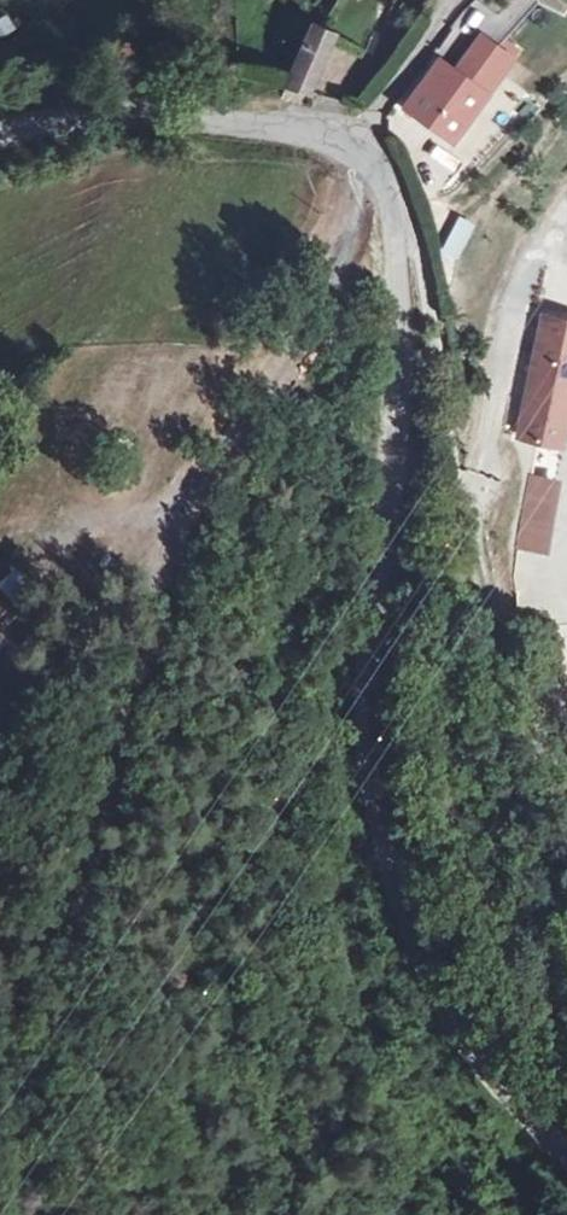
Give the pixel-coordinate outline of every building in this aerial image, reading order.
[(16,28),(8,13),(0,17),(0,36),(16,28)] [(289,77),(313,85),(329,44),(304,35),(289,77)] [(478,38),(454,72),(485,94),(509,58),(478,38)] [(485,94),(454,72),(438,62),(406,109),(453,141),(485,94)] [(457,257),(476,226),(459,216),(440,247),(457,257)] [(524,422),(566,425),(566,418),(566,329),(537,325),(524,422)] [(527,469),(566,477),(566,453),(549,452),(530,448),(527,469)] [(565,516),(538,512),(533,548),(560,552),(565,516)] [(0,579),(0,590),(10,602),(27,588),(11,569),(0,579)]
